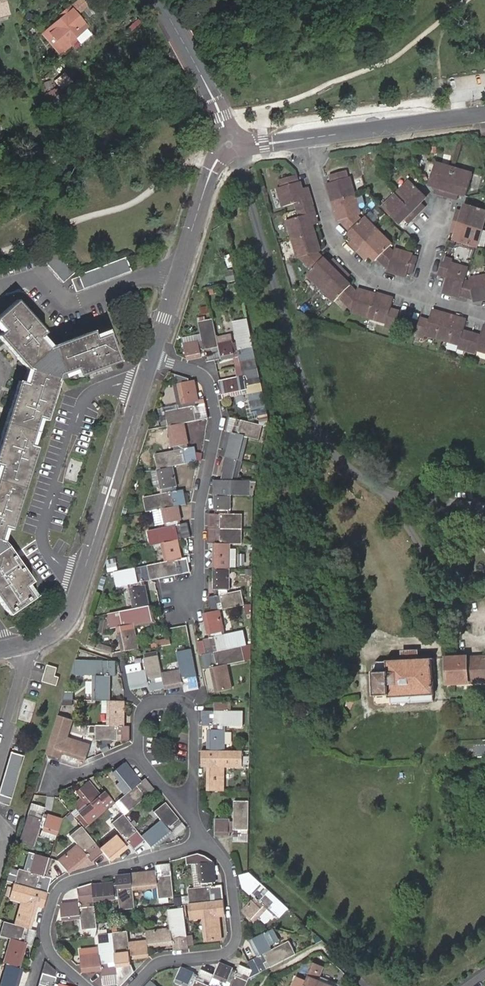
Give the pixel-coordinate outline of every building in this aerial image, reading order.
[(69,7),(76,16),(95,0),(78,0),(69,7)] [(65,15),(61,18),(48,29),(66,50),(71,45),(69,43),(75,38),(86,28),(76,16),(69,7),(63,13),(65,15)] [(66,50),(48,29),(43,34),(60,55),(66,50)] [(456,193),(459,194),(467,196),(473,173),(436,162),(428,185),(437,187),(440,188),(438,194),(454,198),(456,193)] [(391,244),(368,221),(365,218),(362,220),(357,214),(360,214),(349,178),(347,178),(345,172),(329,176),(331,183),(326,184),(337,220),(340,220),(344,224),(351,231),(348,234),(353,239),(356,242),(352,246),(364,258),(368,253),(370,256),(375,260),(378,258),(388,247),(391,244)] [(278,180),(280,188),(295,184),(293,176),(278,180)] [(382,208),(391,218),(400,226),(405,220),(407,218),(411,221),(418,214),(422,210),(419,206),(422,204),(428,199),(411,181),(382,208)] [(320,251),(313,229),(312,226),(309,215),(314,213),(310,199),(305,201),(302,190),(299,183),(298,183),(295,184),(280,188),(277,189),(282,208),(295,204),(299,218),(287,221),(290,232),(298,258),(300,257),(312,269),(306,275),(320,289),(340,269),(334,263),(330,267),(328,264),(317,252),(320,251)] [(307,189),(302,190),(305,201),(310,199),(307,189)] [(465,208),(464,211),(463,214),(457,213),(452,228),(458,229),(457,233),(454,241),(477,248),(484,221),(484,209),(476,206),(466,203),(465,208)] [(309,215),(312,226),(317,224),(314,213),(309,215)] [(392,252),(388,247),(378,258),(388,267),(387,271),(405,277),(407,272),(408,269),(413,270),(417,258),(411,257),(412,255),(393,249),(392,252)] [(55,252),(43,261),(62,284),(74,274),(55,252)] [(133,273),(127,258),(78,277),(84,290),(133,273)] [(460,297),(460,296),(465,281),(469,268),(451,263),(452,261),(443,258),(439,272),(448,275),(447,278),(443,292),(460,297)] [(340,269),(320,289),(334,303),(340,297),(350,287),(351,286),(345,281),(342,278),(346,275),(340,269)] [(460,296),(474,300),(474,302),(484,300),(484,276),(470,278),(470,283),(465,281),(460,296)] [(350,287),(340,297),(352,309),(352,311),(371,317),(371,318),(388,323),(387,326),(395,329),(400,314),(391,312),(392,308),(395,298),(378,293),(377,294),(358,289),(357,293),(350,287)] [(49,348),(39,337),(42,334),(45,332),(17,299),(0,314),(0,327),(3,331),(0,333),(0,339),(26,367),(49,348)] [(464,329),(467,320),(434,309),(431,319),(430,323),(421,320),(417,335),(425,338),(426,334),(459,343),(458,347),(477,353),(478,349),(484,351),(484,325),(482,334),(481,338),(472,336),(463,333),(464,329)] [(255,358),(247,319),(233,321),(237,343),(233,344),(232,341),(218,345),(213,318),(198,321),(203,343),(199,344),(198,341),(183,344),(187,359),(201,356),(200,353),(205,352),(207,362),(235,356),(235,353),(239,352),(241,361),(255,358)] [(108,329),(95,333),(96,338),(110,333),(108,329)] [(93,330),(52,345),(62,373),(76,368),(77,372),(79,376),(120,361),(110,333),(96,338),(95,333),(93,330)] [(49,348),(52,345),(42,334),(39,337),(49,348)] [(30,369),(26,367),(21,382),(25,383),(30,369)] [(76,368),(62,373),(63,377),(77,372),(76,368)] [(250,411),(266,408),(257,368),(243,370),(244,380),(241,381),(240,378),(219,382),(223,397),(243,393),(242,390),(246,389),(250,411)] [(3,529),(4,526),(6,527),(8,527),(10,528),(12,529),(12,528),(12,527),(38,446),(34,445),(30,444),(38,417),(42,418),(46,419),(59,378),(30,369),(25,383),(21,382),(18,381),(0,438),(0,538),(3,529)] [(194,380),(188,381),(179,383),(183,403),(185,403),(186,407),(165,411),(172,447),(175,446),(176,450),(153,455),(161,490),(163,490),(164,493),(143,497),(146,512),(163,508),(166,523),(168,523),(169,526),(148,530),(151,545),(162,543),(165,558),(168,558),(168,561),(115,572),(118,586),(132,584),(133,587),(130,588),(134,608),(109,613),(112,628),(121,626),(122,630),(119,631),(124,651),(138,648),(134,628),(131,629),(130,624),(152,620),(145,585),(142,586),(141,582),(151,580),(152,580),(191,572),(188,557),(178,559),(177,556),(180,555),(178,540),(191,537),(188,522),(179,524),(178,521),(181,520),(178,506),(186,504),(183,489),(173,491),(172,488),(176,487),(171,466),(197,461),(195,446),(185,448),(184,445),(188,444),(183,422),(208,417),(205,403),(195,405),(194,401),(198,400),(194,382),(194,380)] [(202,656),(205,669),(215,667),(216,671),(212,672),(217,692),(232,689),(227,668),(224,669),(224,665),(245,660),(242,645),(246,644),(243,630),(222,635),(221,631),(224,631),(219,610),(245,604),(241,590),(227,593),(226,589),(229,588),(230,547),(227,547),(227,543),(242,543),(243,514),(227,513),(227,509),(230,509),(231,495),(249,495),(249,480),(234,480),(234,475),(237,475),(241,461),(246,440),(244,440),(245,436),(258,440),(262,425),(230,416),(226,431),(228,431),(235,433),(235,437),(231,436),(226,457),(223,471),(226,472),(225,479),(216,479),(215,509),(219,509),(218,513),(209,513),(208,543),(218,543),(218,547),(214,547),(214,591),(217,590),(218,595),(214,595),(214,596),(208,597),(212,611),(205,613),(209,634),(212,633),(213,637),(204,638),(207,653),(202,654),(202,656)] [(30,444),(34,445),(42,418),(38,417),(30,444)] [(7,615),(33,597),(25,585),(29,583),(32,581),(7,545),(0,550),(0,605),(7,615)] [(37,595),(29,583),(25,585),(33,597),(37,595)] [(200,688),(192,649),(178,652),(181,672),(178,673),(177,671),(163,674),(159,655),(144,658),(147,672),(143,673),(142,670),(128,673),(131,688),(145,686),(145,682),(148,681),(150,691),(180,685),(179,683),(183,682),(185,691),(200,688)] [(386,697),(433,696),(433,692),(435,692),(435,687),(433,687),(432,679),(435,678),(434,658),(416,659),(416,651),(403,652),(403,659),(385,659),(385,661),(376,661),(372,665),(372,671),(371,672),(372,695),(386,695),(386,697)] [(466,657),(466,654),(460,654),(460,657),(446,657),(447,684),(452,684),(484,682),(484,657),(466,657)] [(116,675),(116,661),(83,660),(79,674),(97,675),(97,679),(94,679),(94,700),(109,700),(109,680),(106,679),(106,675),(116,675)] [(57,667),(47,664),(42,681),(57,686),(60,677),(55,676),(57,667)] [(125,701),(109,700),(108,721),(111,721),(111,725),(97,724),(96,740),(130,741),(131,726),(120,725),(119,721),(124,721),(125,701)] [(203,750),(202,766),(212,766),(212,769),(209,770),(209,791),(224,791),(224,770),(222,770),(221,766),(244,766),(244,751),(224,751),(225,730),(222,730),(222,726),(245,726),(245,711),(203,711),(203,726),(212,726),(212,730),(209,730),(209,750),(203,750)] [(65,716),(58,714),(46,753),(53,756),(65,716)] [(73,718),(65,716),(53,756),(60,758),(63,748),(67,750),(66,753),(86,759),(91,745),(71,738),(70,741),(66,740),(73,718)] [(93,741),(94,735),(74,731),(73,737),(93,741)] [(23,755),(10,751),(0,785),(0,802),(9,804),(23,755)] [(123,763),(115,770),(112,773),(126,789),(128,787),(130,790),(118,799),(128,812),(155,790),(145,778),(137,784),(135,781),(137,779),(123,763)] [(96,794),(86,783),(75,793),(84,804),(86,802),(89,805),(79,813),(88,824),(112,804),(103,793),(96,799),(93,796),(96,794)] [(234,842),(248,842),(249,801),(235,800),(234,822),(230,823),(230,819),(216,819),(215,829),(215,834),(216,834),(230,834),(230,831),(234,832),(234,842)] [(143,841),(152,850),(168,836),(166,834),(169,831),(175,838),(187,828),(164,801),(153,811),(163,824),(160,826),(158,824),(141,838),(143,841)] [(18,842),(25,844),(37,806),(30,803),(18,842)] [(37,806),(25,844),(34,846),(39,827),(43,828),(42,830),(57,835),(61,820),(47,815),(46,819),(43,818),(45,808),(37,806)] [(102,852),(109,861),(125,847),(123,845),(126,842),(132,850),(143,841),(141,838),(122,815),(111,824),(120,835),(117,838),(115,836),(99,849),(102,852)] [(58,860),(68,873),(84,859),(81,857),(85,854),(91,862),(102,852),(99,849),(80,826),(69,836),(79,847),(76,850),(74,847),(58,860)] [(31,868),(35,854),(30,852),(25,871),(32,872),(33,869),(31,868)] [(48,886),(51,878),(42,875),(43,871),(46,872),(50,858),(35,854),(31,868),(33,869),(32,872),(25,871),(18,869),(10,897),(24,901),(23,905),(20,904),(15,924),(3,921),(0,932),(0,936),(13,940),(12,944),(9,943),(3,963),(6,964),(6,965),(0,964),(0,983),(4,984),(3,985),(17,985),(22,968),(18,967),(24,948),(20,947),(22,942),(32,945),(36,931),(29,929),(35,908),(32,908),(33,903),(43,906),(48,886)] [(217,882),(215,861),(200,862),(202,884),(204,884),(205,887),(189,889),(191,918),(207,917),(207,921),(205,921),(206,941),(221,940),(220,920),(216,920),(216,916),(226,915),(224,886),(214,887),(213,882),(217,882)] [(93,884),(78,888),(80,906),(76,906),(76,903),(61,905),(63,920),(78,919),(77,915),(81,915),(82,930),(97,928),(94,901),(115,899),(115,896),(119,896),(121,911),(136,909),(134,890),(154,888),(154,885),(158,885),(159,899),(174,897),(171,864),(156,865),(157,876),(153,876),(153,873),(132,875),(117,876),(118,886),(114,887),(114,884),(93,886),(93,884)] [(285,906),(261,883),(251,894),(258,900),(255,904),(252,901),(242,912),(248,917),(254,922),(259,917),(265,922),(272,914),(275,917),(285,906)] [(189,949),(184,908),(170,910),(173,932),(169,932),(168,929),(147,932),(148,941),(133,943),(133,946),(129,946),(128,931),(113,933),(113,934),(98,936),(101,957),(97,957),(96,955),(82,956),(83,971),(98,969),(97,966),(102,966),(104,985),(109,985),(119,985),(117,967),(132,965),(130,955),(134,955),(134,958),(150,956),(149,946),(170,944),(169,941),(173,941),(174,950),(189,949)] [(264,969),(295,954),(289,941),(270,951),(268,948),(278,943),(271,929),(251,939),(258,953),(261,952),(262,955),(253,959),(259,972),(264,969)] [(249,977),(252,970),(239,964),(235,973),(232,971),(233,969),(220,963),(215,975),(201,968),(197,978),(193,976),(194,973),(181,968),(175,982),(185,985),(188,985),(189,985),(192,985),(210,985),(213,977),(227,983),(228,981),(231,982),(230,985),(245,985),(249,977)] [(319,981),(323,971),(325,967),(314,963),(307,981),(296,977),(292,985),(333,985),(319,981)] [(323,971),(319,981),(333,985),(336,985),(337,981),(323,971)] [(57,977),(43,972),(38,985),(54,985),(57,977)]
